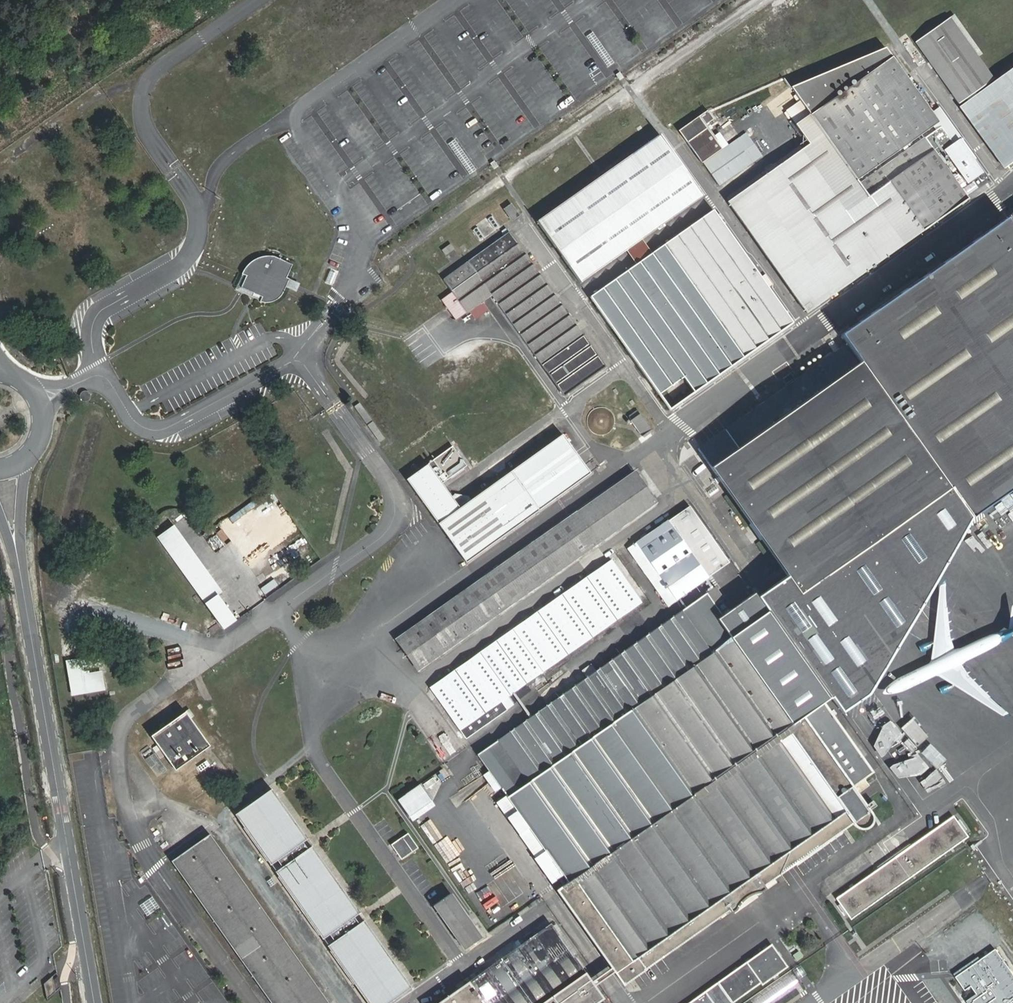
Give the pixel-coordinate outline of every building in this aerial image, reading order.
[(998,78),(954,18),(918,43),(961,103),(998,78)] [(858,181),(941,123),(887,47),(794,87),(811,111),(793,123),(809,144),(725,202),(806,315),(971,197),(936,147),(868,196),(858,181)] [(1012,167),(1012,74),(965,107),(1010,169),(1012,167)] [(683,126),(705,158),(726,143),(704,112),(683,126)] [(632,241),(647,231),(703,192),(661,132),(538,215),(580,276),(632,241)] [(946,154),(968,186),(983,176),(961,144),(946,154)] [(523,214),(516,203),(508,209),(516,219),(523,214)] [(610,967),(620,980),(847,823),(850,825),(853,825),(858,825),(861,825),(863,823),(864,821),(866,815),(845,785),(866,770),(818,702),(823,698),(830,696),(842,712),(867,695),(972,521),(1012,492),(1012,211),(835,336),(856,366),(710,469),(785,576),(755,597),(750,590),(723,610),(707,587),(660,620),(655,612),(603,648),(609,655),(474,748),(564,877),(553,884),(606,961),(610,967)] [(714,213),(592,300),(671,411),(794,324),(714,213)] [(640,254),(655,244),(647,231),(632,241),(640,254)] [(496,292),(561,386),(601,359),(514,232),(446,278),(469,310),(496,292)] [(451,252),(460,246),(457,242),(448,247),(451,252)] [(246,276),(241,288),(263,296),(260,302),(263,302),(266,303),(270,303),(274,302),(279,299),(282,296),(289,279),(287,278),(293,265),(275,257),(268,256),(263,256),(257,258),(251,261),(247,265),(244,270),(241,274),(246,276)] [(366,410),(361,414),(372,430),(378,427),(366,410)] [(452,456),(446,449),(433,458),(405,477),(463,561),(599,468),(600,466),(599,464),(598,462),(595,461),(586,467),(564,437),(471,500),(470,495),(453,493),(449,496),(440,483),(466,465),(457,452),(452,456)] [(622,468),(393,625),(416,659),(645,501),(622,468)] [(647,560),(661,580),(657,583),(667,596),(697,576),(659,523),(630,543),(643,562),(647,560)] [(612,557),(431,681),(465,730),(515,696),(510,688),(642,598),(612,557)] [(82,663),(71,664),(76,693),(106,689),(103,674),(85,677),(82,663)] [(207,747),(184,714),(150,738),(172,772),(207,747)] [(411,991),(268,788),(237,809),(369,1002),(392,1002),(411,991)] [(943,822),(839,893),(853,913),(957,842),(943,822)] [(269,1002),(325,1002),(208,831),(169,858),(269,1002)] [(410,835),(393,845),(403,861),(420,851),(410,835)] [(450,893),(431,906),(462,952),(481,939),(450,893)] [(598,993),(590,981),(586,976),(546,916),(424,1000),(426,1002),(583,1002),(598,993)] [(681,1002),(724,1002),(758,980),(761,984),(785,968),(768,943),(681,1002)] [(955,976),(965,991),(972,986),(979,996),(970,1002),(1012,1002),(1012,972),(995,948),(955,976)] [(596,968),(586,976),(590,981),(600,974),(610,967),(606,961),(596,968)]
